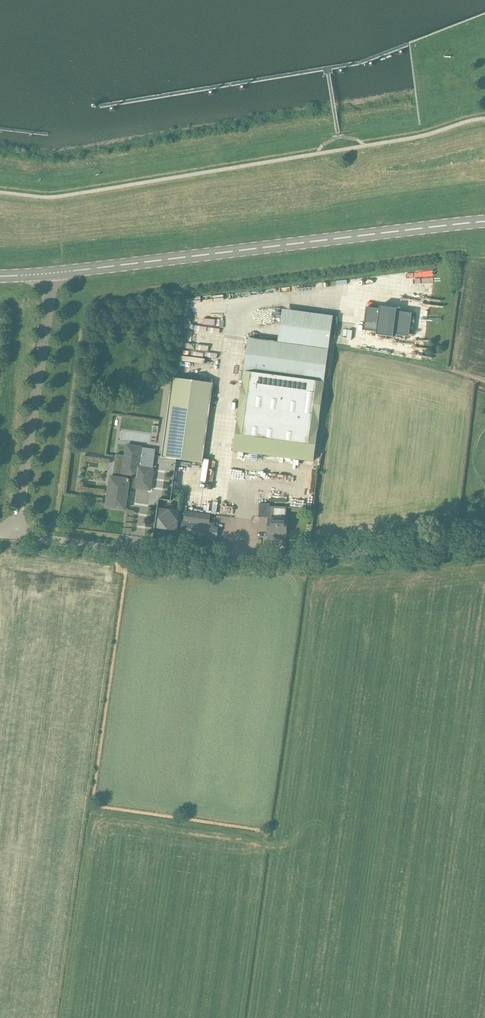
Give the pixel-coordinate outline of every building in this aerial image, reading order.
[(380,306),(379,309),(367,307),(364,330),(376,332),(376,335),(393,337),(393,334),(409,336),(412,313),(396,311),(397,308),(380,306)] [(264,321),(276,323),(277,317),(265,315),(264,321)] [(313,462),(324,379),(327,358),(330,338),(335,338),(337,321),(332,321),(333,316),(332,316),(331,325),(281,318),(278,342),(248,338),(244,371),(233,451),(238,452),(238,456),(252,457),(252,453),(313,462)] [(327,358),(324,379),(330,380),(333,359),(327,358)] [(169,458),(173,459),(189,461),(202,463),(213,383),(182,379),(173,378),(162,457),(169,458)] [(110,476),(106,507),(125,510),(128,487),(150,490),(153,469),(155,449),(126,445),(124,464),(115,463),(113,477),(110,476)] [(276,480),(296,482),(296,473),(277,472),(276,480)] [(160,508),(157,528),(177,531),(177,529),(187,531),(186,533),(215,537),(216,527),(208,526),(210,515),(200,513),(185,511),(185,514),(179,513),(180,511),(176,511),(171,503),(163,509),(160,508)] [(287,507),(269,506),(268,533),(269,533),(268,539),(281,539),(281,534),(286,534),(287,520),(286,520),(287,507)]
